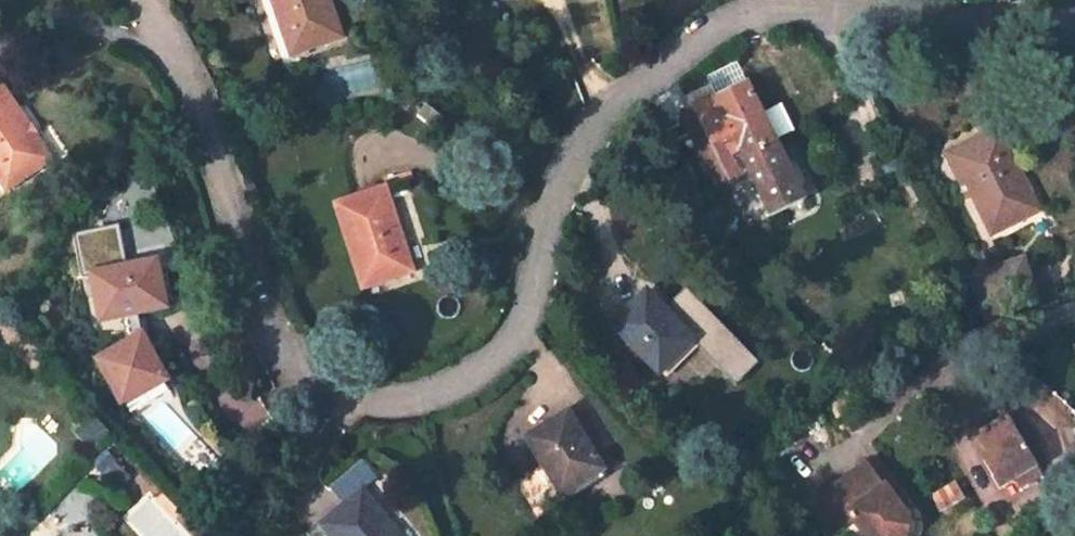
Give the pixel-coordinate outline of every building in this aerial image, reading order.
[(330,0),(274,0),(293,54),(342,37),(330,0)] [(729,136),(740,157),(776,140),(748,80),(711,98),(712,99),(729,136)] [(7,187),(50,160),(3,88),(0,89),(0,177),(7,187)] [(684,115),(692,132),(707,125),(708,125),(716,141),(729,136),(712,99),(711,98),(687,109),(682,112),(684,115)] [(727,180),(750,169),(751,170),(772,214),(803,198),(776,140),(740,157),(729,136),(716,141),(708,125),(707,125),(692,132),(717,185),(718,185),(727,180)] [(1040,209),(1002,132),(954,156),(992,232),(1040,209)] [(413,270),(386,187),(337,202),(364,286),(413,270)] [(1036,298),(1023,260),(975,276),(988,314),(1036,298)] [(167,379),(141,335),(137,313),(163,308),(159,289),(163,288),(157,261),(92,274),(101,320),(121,316),(126,343),(96,362),(122,406),(167,379)] [(690,336),(645,291),(612,324),(659,373),(680,352),(677,349),(690,336)] [(604,470),(569,412),(527,436),(545,467),(519,482),(539,515),(565,500),(560,492),(578,481),(580,484),(604,470)] [(983,455),(1001,488),(1015,480),(1038,467),(1009,416),(979,433),(989,451),(983,455)] [(865,464),(883,487),(885,485),(903,508),(908,503),(872,458),(865,464)] [(116,464),(105,474),(120,490),(131,480),(116,464)] [(842,521),(849,515),(865,535),(907,535),(913,531),(915,523),(903,508),(885,485),(883,487),(865,464),(819,501),(822,505),(812,513),(822,525),(836,514),(842,521)] [(1021,491),(1044,478),(1038,467),(1015,480),(1021,491)] [(963,499),(955,483),(933,494),(942,511),(963,499)] [(363,491),(323,524),(333,535),(399,535),(363,491)] [(822,525),(827,532),(842,521),(836,514),(822,525)]
